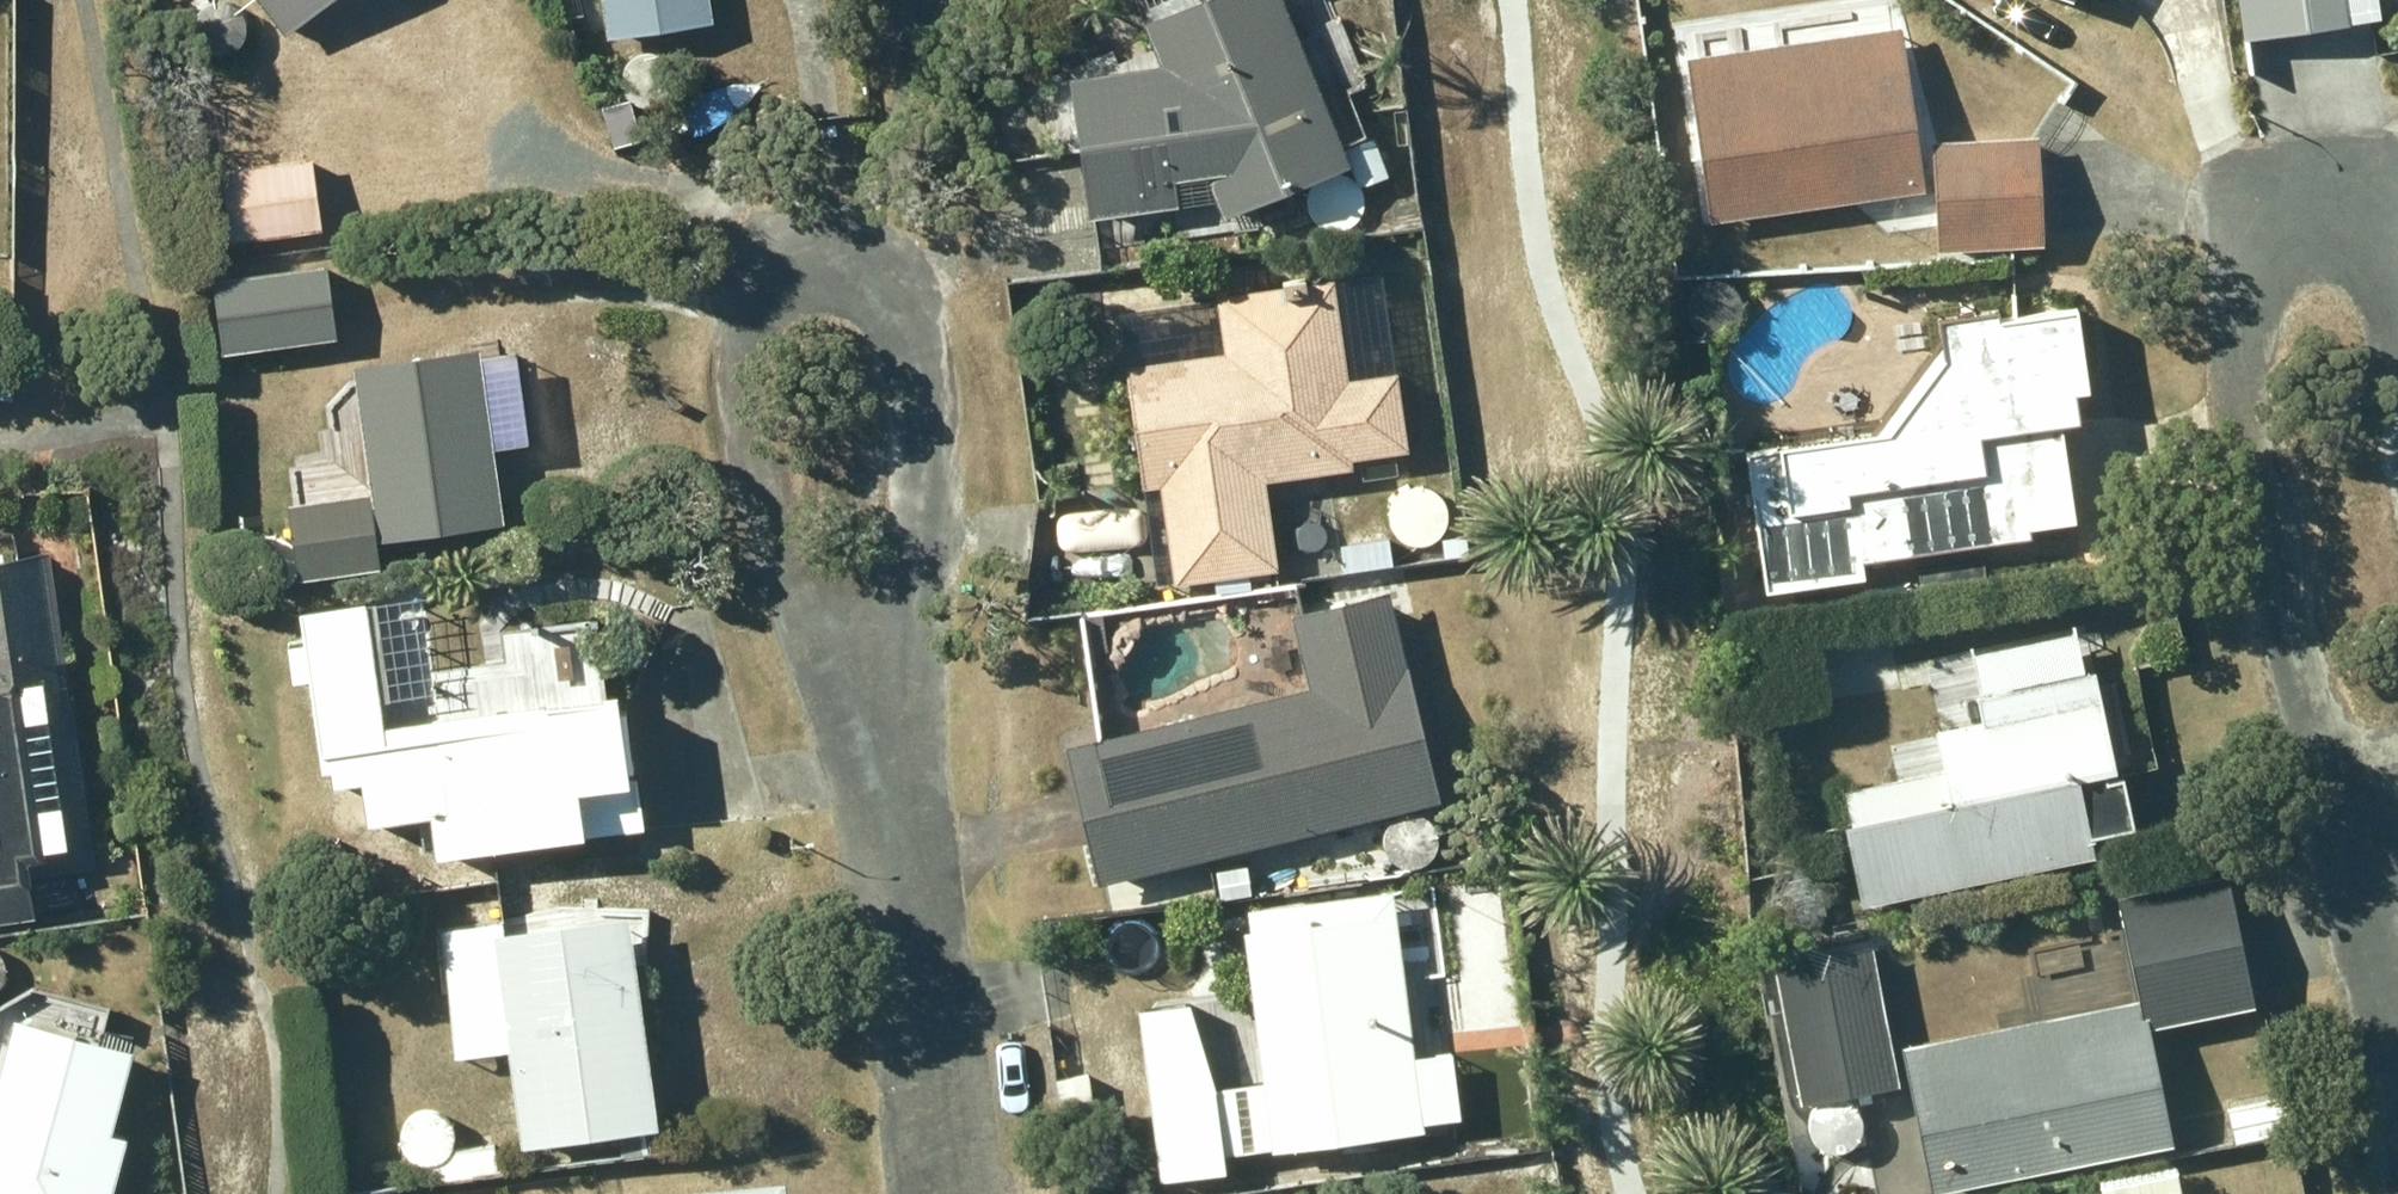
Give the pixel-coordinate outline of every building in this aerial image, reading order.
[(284,30),(323,0),(261,0),(284,30)] [(708,0),(602,0),(606,32),(711,17),(708,0)] [(1089,212),(1216,197),(1222,212),(1351,158),(1285,0),(1187,0),(1141,19),(1160,64),(1072,75),(1089,212)] [(1900,22),(1685,56),(1710,216),(1925,183),(1900,22)] [(2037,132),(1933,136),(1937,244),(2041,240),(2037,132)] [(1375,136),(1349,147),(1362,177),(1388,166),(1375,136)] [(310,153),(216,164),(224,235),(318,224),(310,153)] [(238,272),(201,278),(212,352),(336,333),(324,252),(237,265),(238,272)] [(1354,462),(1353,454),(1411,445),(1398,363),(1345,371),(1330,273),(1213,291),(1222,346),(1123,361),(1142,481),(1158,479),(1174,580),(1276,564),(1275,557),(1291,554),(1285,517),(1271,519),(1265,476),(1354,462)] [(1347,304),(1351,348),(1380,346),(1376,301),(1347,304)] [(1870,429),(1747,447),(1766,585),(1864,571),(1861,555),(2032,531),(2031,519),(2074,513),(2061,420),(2086,417),(2083,400),(2078,400),(2076,385),(2088,383),(2077,303),(2000,313),(1999,303),(1940,311),(1943,334),(1870,429)] [(352,360),(371,488),(286,501),(297,574),(378,562),(375,536),(503,517),(492,441),(528,436),(515,348),(479,353),(477,342),(352,360)] [(32,911),(26,871),(93,861),(70,707),(63,708),(54,652),(61,651),(45,546),(0,553),(0,916),(32,911)] [(1310,681),(1065,743),(1099,879),(1436,794),(1383,584),(1291,607),(1310,681)] [(304,636),(286,638),(291,677),(309,674),(322,766),(329,765),(331,783),(359,779),(365,816),(429,807),(436,852),(642,823),(623,688),(595,692),(585,619),(534,626),(538,657),(430,673),(431,683),(377,690),(363,593),(300,602),(304,636)] [(1896,760),(1899,774),(1844,786),(1851,820),(1845,821),(1862,902),(2094,851),(2090,833),(2132,823),(2097,665),(2085,668),(2076,626),(1968,649),(1982,713),(1934,723),(1936,732),(1887,742),(1891,761),(1896,760)] [(1380,840),(1283,852),(1286,881),(1384,869),(1380,840)] [(1814,869),(1764,878),(1772,922),(1822,914),(1814,869)] [(2228,869),(2118,891),(2139,994),(1904,1041),(1933,1187),(2173,1140),(2150,1023),(2255,1002),(2228,869)] [(1225,1152),(1423,1127),(1421,1116),(1459,1112),(1451,1050),(1413,1055),(1392,887),(1241,906),(1262,1077),(1201,1085),(1190,998),(1138,1005),(1159,1175),(1227,1166),(1225,1152)] [(489,915),(436,923),(455,1052),(504,1045),(518,1142),(658,1121),(627,912),(491,932),(489,915)] [(1775,962),(1799,1098),(1896,1081),(1872,945),(1775,962)] [(128,1032),(99,1025),(96,1035),(13,1013),(0,1060),(0,1193),(89,1193),(129,1044),(125,1043),(128,1032)] [(1086,1074),(1056,1076),(1059,1116),(1089,1114),(1086,1074)] [(2287,1093),(2227,1105),(2234,1139),(2294,1126),(2287,1093)] [(785,1180),(638,1193),(787,1193),(785,1180)]
